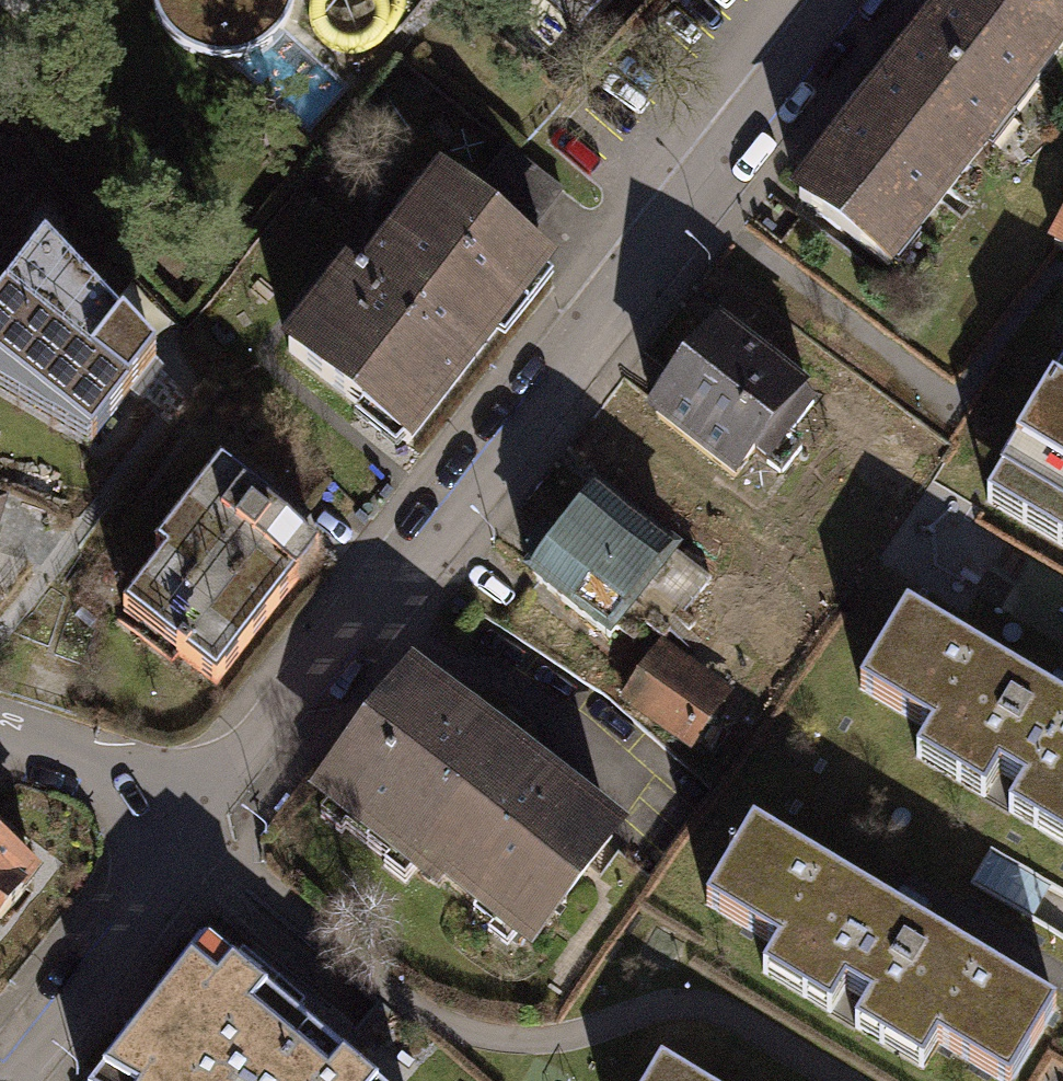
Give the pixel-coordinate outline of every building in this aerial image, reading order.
[(144,5),(149,18),(157,30),(167,41),(178,49),(191,55),(206,58),(221,58),(236,54),(250,49),(261,40),(272,29),(280,15),(284,1),(284,0),(143,0),(144,5)] [(568,29),(595,0),(536,0),(568,29)] [(998,114),(1062,32),(1062,0),(945,0),(909,45),(998,114)] [(998,114),(909,45),(789,198),(878,268),(998,114)] [(500,148),(458,202),(510,243),(552,189),(500,148)] [(278,350),(397,443),(538,264),(510,243),(458,202),(432,182),(354,282),(341,271),(278,350)] [(1062,254),(1062,211),(1044,243),(1062,254)] [(0,305),(0,408),(81,455),(148,373),(41,253),(0,305)] [(634,372),(736,467),(819,378),(717,283),(634,372)] [(1062,518),(1062,363),(1060,361),(990,474),(1062,518)] [(594,463),(530,544),(613,608),(677,527),(594,463)] [(122,626),(207,692),(309,562),(267,530),(273,523),(211,475),(145,559),(163,573),(122,626)] [(987,768),(1015,785),(1000,810),(1062,848),(1062,710),(895,610),(850,687),(921,729),(906,754),(972,793),(987,768)] [(617,698),(676,740),(705,698),(647,657),(617,698)] [(434,871),(521,939),(603,835),(404,680),(316,792),(427,879),(434,871)] [(994,1080),(1000,1080),(1045,1007),(742,826),(696,903),(767,945),(752,970),(819,1010),(834,985),(861,1001),(846,1026),(911,1065),(926,1040),(994,1080)] [(23,878),(0,859),(0,907),(23,878)] [(196,946),(90,1080),(356,1080),(196,946)] [(652,1062),(640,1080),(684,1080),(652,1062)]
